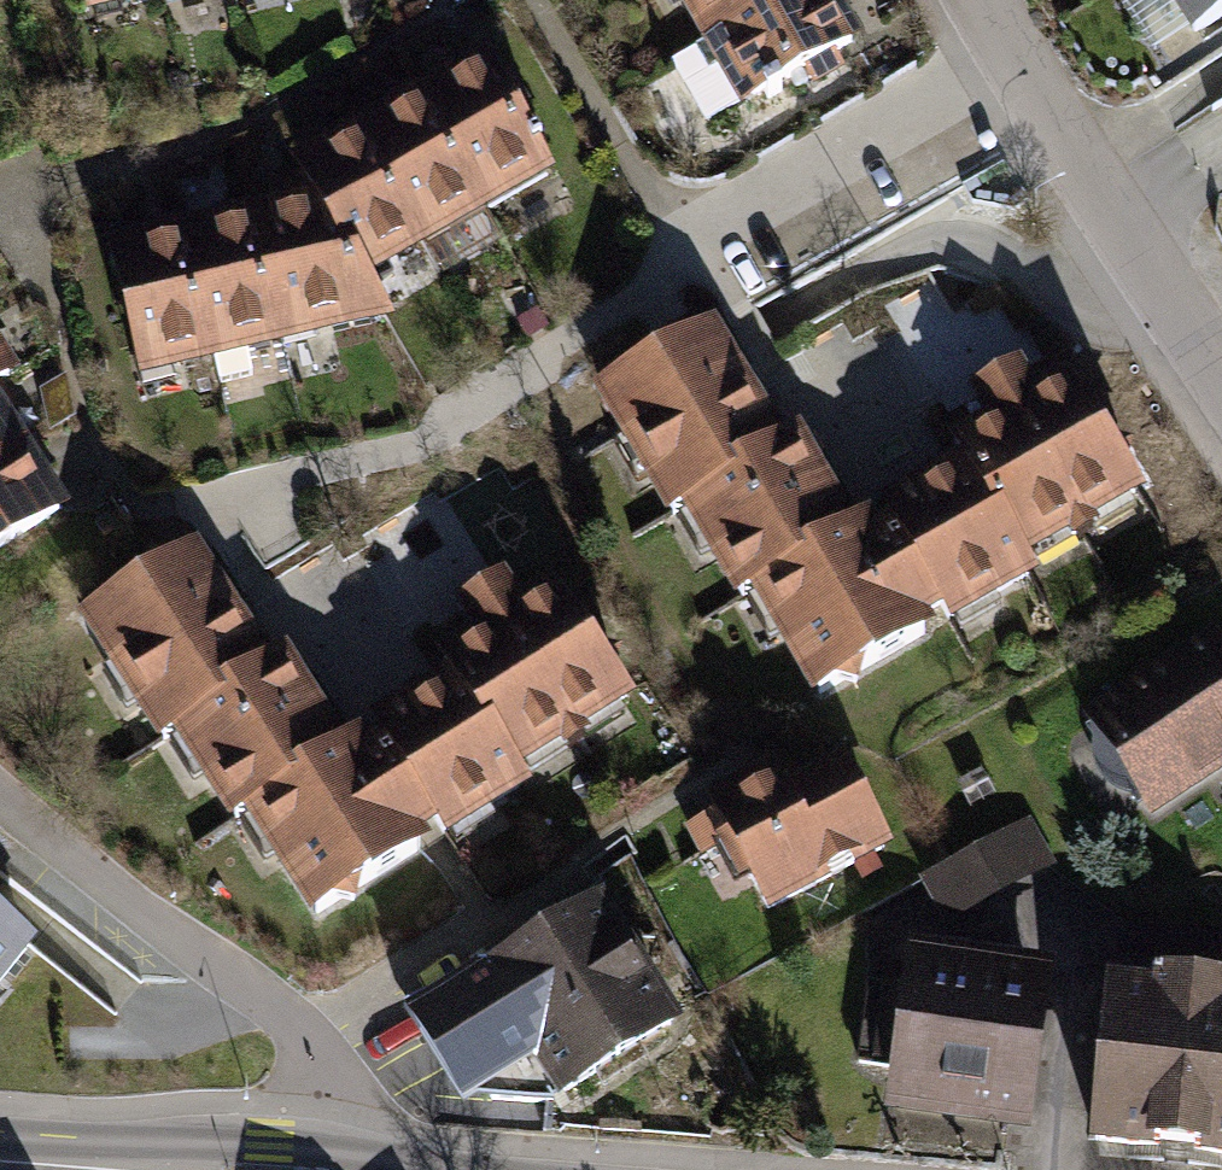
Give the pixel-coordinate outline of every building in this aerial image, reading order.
[(711,39),(675,60),(710,121),(746,101),(764,91),(768,98),(782,90),(777,83),(807,66),(815,80),(828,73),(820,59),(851,41),(827,0),(780,0),(711,39)] [(690,2),(711,39),(780,0),(693,0),(690,2)] [(1195,32),(1221,15),(1221,0),(1174,0),(1195,32)] [(484,63),(423,98),(475,189),(499,176),(506,189),(544,167),(533,148),(540,144),(536,136),(529,140),(510,106),(523,99),(516,86),(502,94),(484,63)] [(409,106),(362,133),(414,225),(438,211),(445,224),(483,202),(475,189),(423,98),(415,83),(401,91),(409,106)] [(349,141),(301,168),(305,174),(286,177),(290,195),(313,189),(322,203),(354,259),(376,245),(384,259),(421,237),(414,225),(362,133),(354,119),(341,126),(349,141)] [(277,321),(253,219),(249,203),(235,206),(239,222),(185,235),(213,353),(220,382),(253,374),(246,345),(281,336),(277,321)] [(322,203),(253,219),(277,321),(308,314),(311,328),(384,312),(354,259),(322,203)] [(213,353),(185,235),(181,219),(166,223),(170,239),(115,252),(140,354),(168,348),(171,362),(213,353)] [(758,587),(847,537),(792,441),(775,450),(707,331),(688,342),(671,337),(665,354),(603,390),(673,514),(689,504),(742,596),(758,587)] [(8,374),(0,361),(0,379),(8,374)] [(1110,449),(1069,387),(1035,407),(1015,374),(978,396),(998,428),(958,451),(968,467),(1020,558),(1069,530),(1075,541),(1092,531),(1086,520),(1137,490),(1125,471),(1127,453),(1110,449)] [(20,449),(0,418),(0,462),(20,449)] [(20,449),(0,462),(0,546),(58,509),(28,462),(41,454),(33,441),(20,449)] [(1020,558),(968,467),(888,513),(898,530),(873,544),(864,527),(847,537),(758,587),(819,693),(840,682),(856,688),(861,669),(924,633),(916,618),(940,604),(949,619),(1029,573),(1020,558)] [(150,581),(88,620),(164,739),(180,729),(236,817),(251,808),(338,753),(280,661),(264,671),(191,555),(172,567),(154,562),(150,581)] [(445,663),(456,681),(511,768),(558,738),(567,751),(584,740),(576,727),(625,696),(612,677),(615,659),(599,659),(554,596),(520,617),(500,585),(464,608),(483,640),(445,663)] [(1094,719),(1150,805),(1221,758),(1221,651),(1215,640),(1094,719)] [(338,753),(251,808),(317,912),(336,900),(353,905),(356,888),(419,848),(410,833),(434,818),(443,832),(521,784),(511,768),(456,681),(378,730),(388,747),(364,762),(353,744),(338,753)] [(768,908),(884,846),(851,786),(828,797),(822,786),(777,785),(773,778),(716,809),(717,812),(689,826),(703,852),(731,838),(768,908)] [(946,911),(995,884),(977,851),(929,878),(946,911)] [(670,1026),(596,908),(491,974),(565,1092),(670,1026)] [(27,945),(0,921),(0,980),(27,945)] [(1115,963),(1096,1141),(1221,1154),(1221,960),(1157,953),(1156,967),(1115,963)] [(1023,1099),(1038,997),(915,979),(913,991),(871,984),(860,1062),(902,1068),(900,1081),(1023,1099)]
